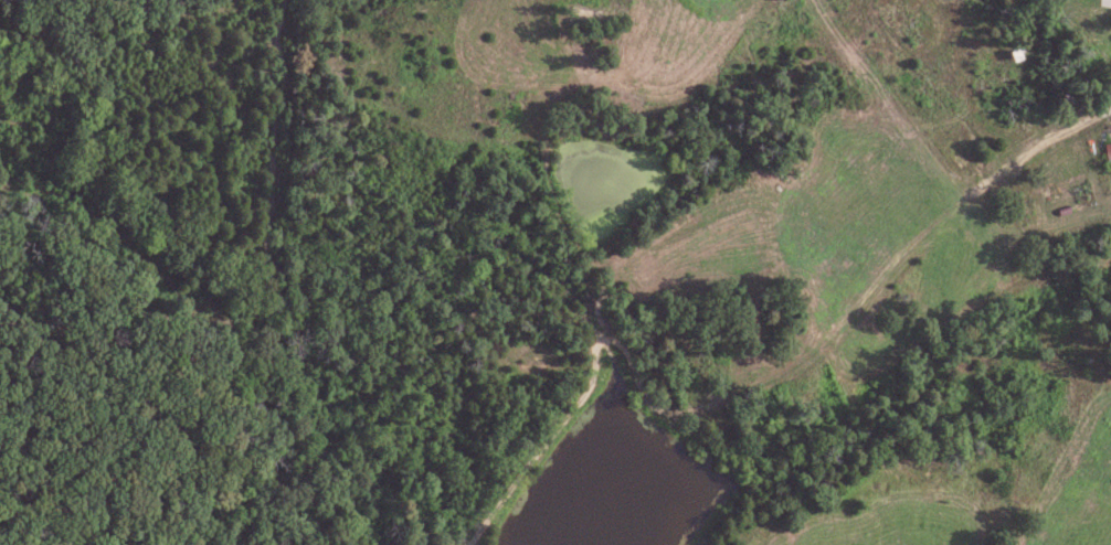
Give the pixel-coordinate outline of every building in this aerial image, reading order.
[(1088,46),(1098,55),(1103,50),(1094,41),(1088,46)]
